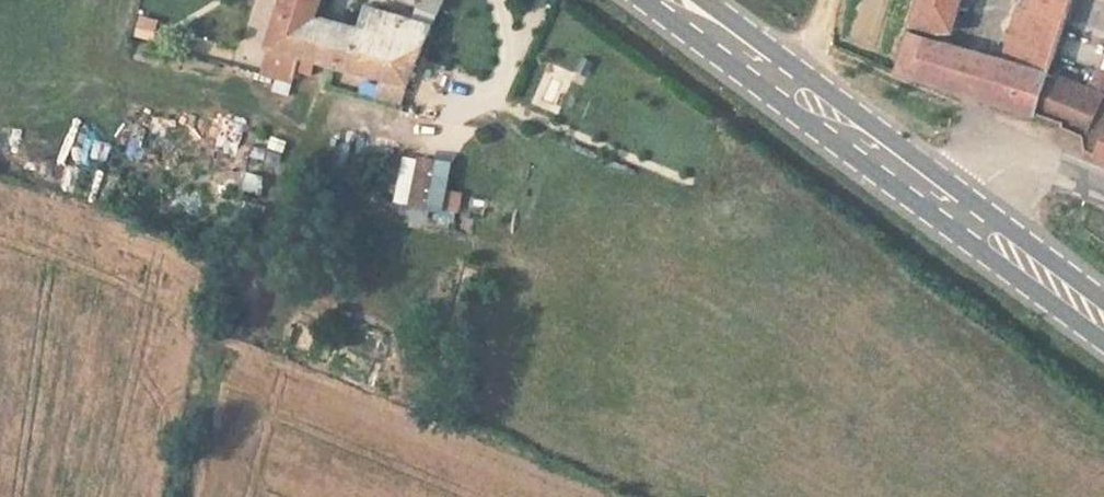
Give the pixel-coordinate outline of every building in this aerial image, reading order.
[(421,24),(401,17),(363,7),(354,29),(308,17),(313,0),(281,0),(264,45),(401,78),(421,24)] [(414,0),(407,0),(401,17),(421,24),(429,5),(414,0)] [(902,74),(965,94),(1040,118),(1052,80),(1054,74),(1006,61),(948,44),(961,0),(923,0),(902,74)] [(154,41),(160,19),(139,14),(134,36),(154,41)] [(1014,31),(1006,61),(1054,74),(1062,46),(1014,31)] [(531,103),(554,112),(569,74),(546,65),(531,103)] [(1052,80),(1040,118),(1054,123),(1065,126),(1067,137),(1079,141),(1091,144),(1098,160),(1103,163),(1103,102),(1052,80)] [(448,214),(449,159),(405,158),(403,213),(448,214)]
